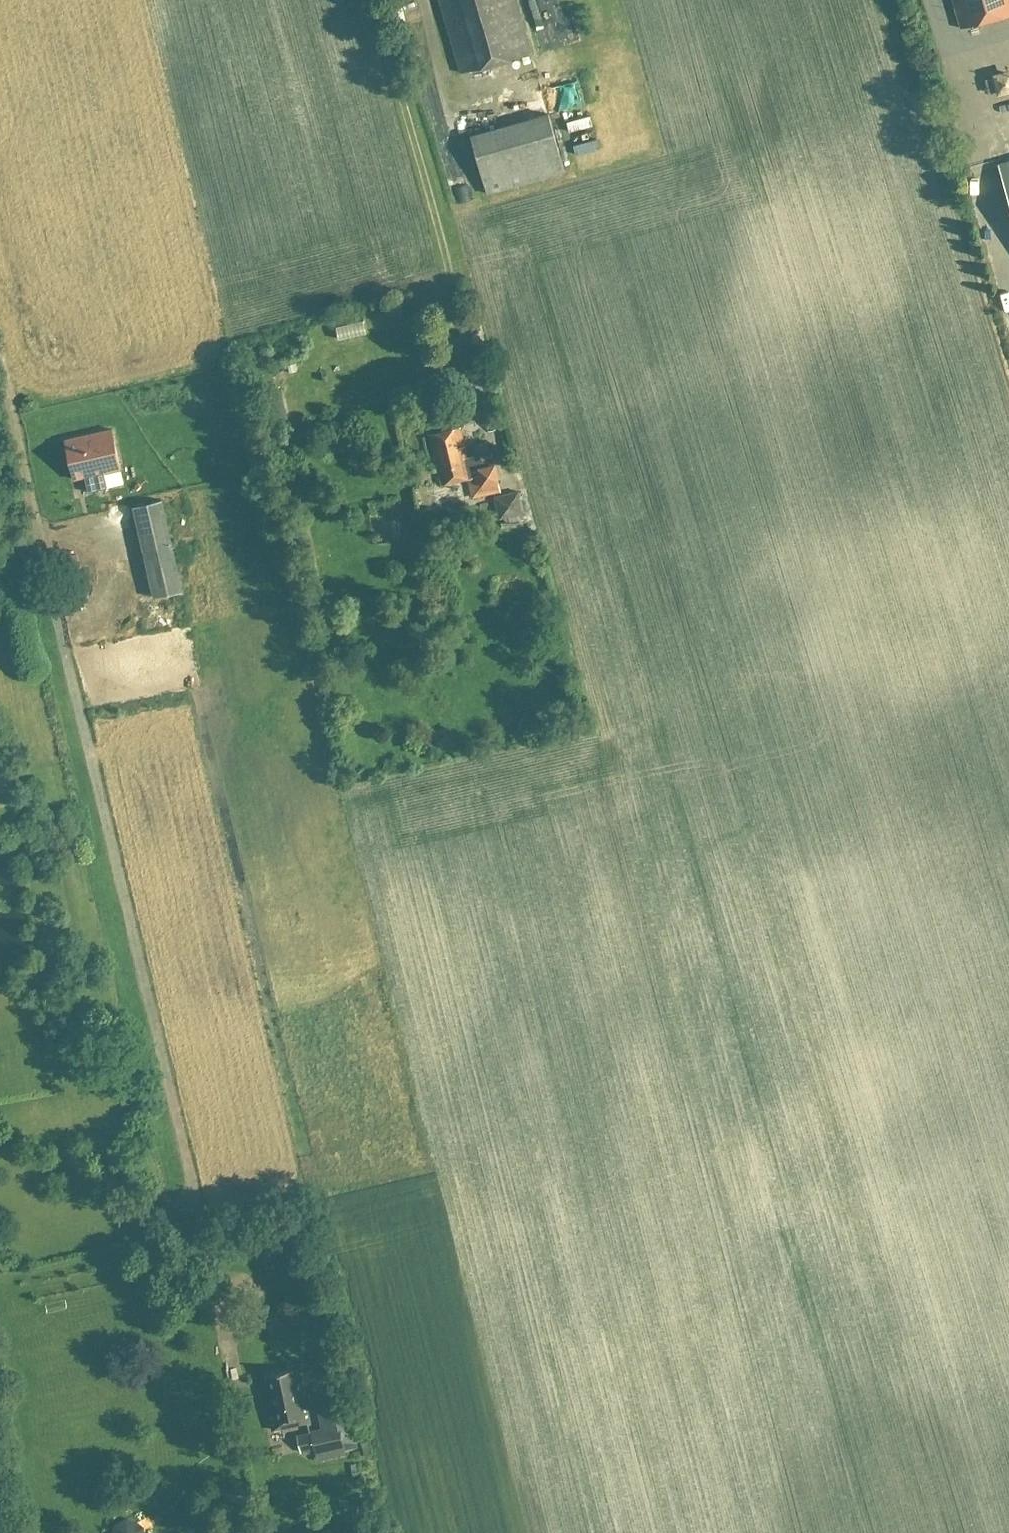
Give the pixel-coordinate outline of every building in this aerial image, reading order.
[(461,73),(530,52),(514,0),(440,0),(461,73)] [(960,29),(1008,15),(1008,0),(952,0),(960,29)] [(563,104),(584,96),(575,74),(554,83),(563,104)] [(564,172),(548,114),(469,136),(486,194),(564,172)] [(1008,151),(1008,140),(1008,137),(993,139),(995,153),(1008,151)] [(997,166),(1008,205),(1008,163),(997,166)] [(1002,279),(1006,261),(995,258),(990,276),(1002,279)] [(452,331),(443,334),(449,351),(458,347),(452,331)] [(403,417),(424,413),(422,403),(402,407),(403,417)] [(491,452),(489,452),(466,457),(459,428),(428,435),(439,486),(467,480),(472,500),(500,493),(491,452)] [(84,477),(87,493),(106,488),(103,473),(120,469),(111,430),(64,441),(73,480),(84,477)] [(518,491),(493,497),(499,520),(524,515),(518,491)] [(161,501),(133,506),(152,600),(179,594),(161,501)] [(269,1392),(264,1394),(273,1429),(309,1421),(302,1390),(304,1389),(302,1378),(294,1379),(292,1370),(265,1376),(269,1392)] [(339,1424),(308,1431),(316,1457),(345,1450),(339,1424)]
